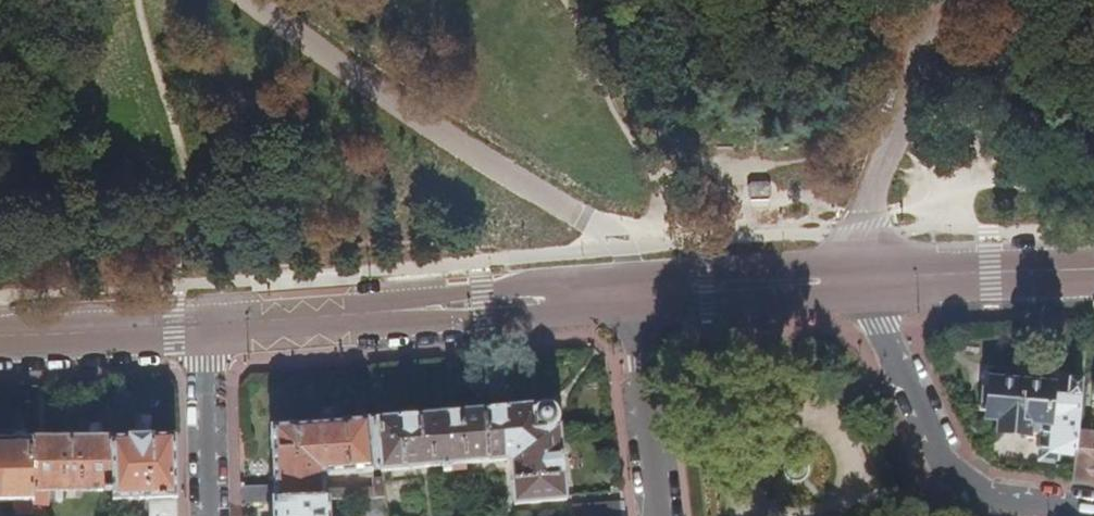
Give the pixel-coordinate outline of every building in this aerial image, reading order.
[(770,183),(749,183),(749,196),(770,196),(770,183)] [(1073,465),(1075,441),(1081,381),(1069,380),(1068,399),(1050,397),(1050,388),(991,381),(991,387),(980,387),(979,410),(988,411),(988,418),(999,419),(999,430),(1043,433),(1041,460),(1073,465)] [(533,407),(376,420),(376,422),(382,472),(443,467),(443,472),(450,472),(450,466),(506,462),(513,452),(518,456),(511,466),(514,505),(565,501),(560,427),(555,427),(558,418),(555,410),(549,406),(542,406),(534,410),(533,407)] [(273,488),(240,489),(241,506),(272,504),(328,502),(384,499),(382,480),(371,481),(372,490),(324,492),(324,481),(317,475),(321,470),(330,476),(372,473),(372,471),(382,472),(376,422),(366,423),(366,420),(342,423),(342,425),(294,429),(294,427),(270,429),(271,452),(273,452),(273,488)] [(173,440),(109,441),(112,492),(112,503),(149,501),(150,515),(176,515),(174,476),(173,440)] [(109,441),(31,443),(32,494),(112,492),(109,441)] [(1093,485),(1093,443),(1075,441),(1073,465),(1070,481),(1093,485)] [(0,443),(0,504),(32,503),(32,494),(31,443),(0,443)] [(272,504),(272,515),(329,515),(328,502),(272,504)] [(623,503),(572,508),(574,515),(625,515),(623,503)]
